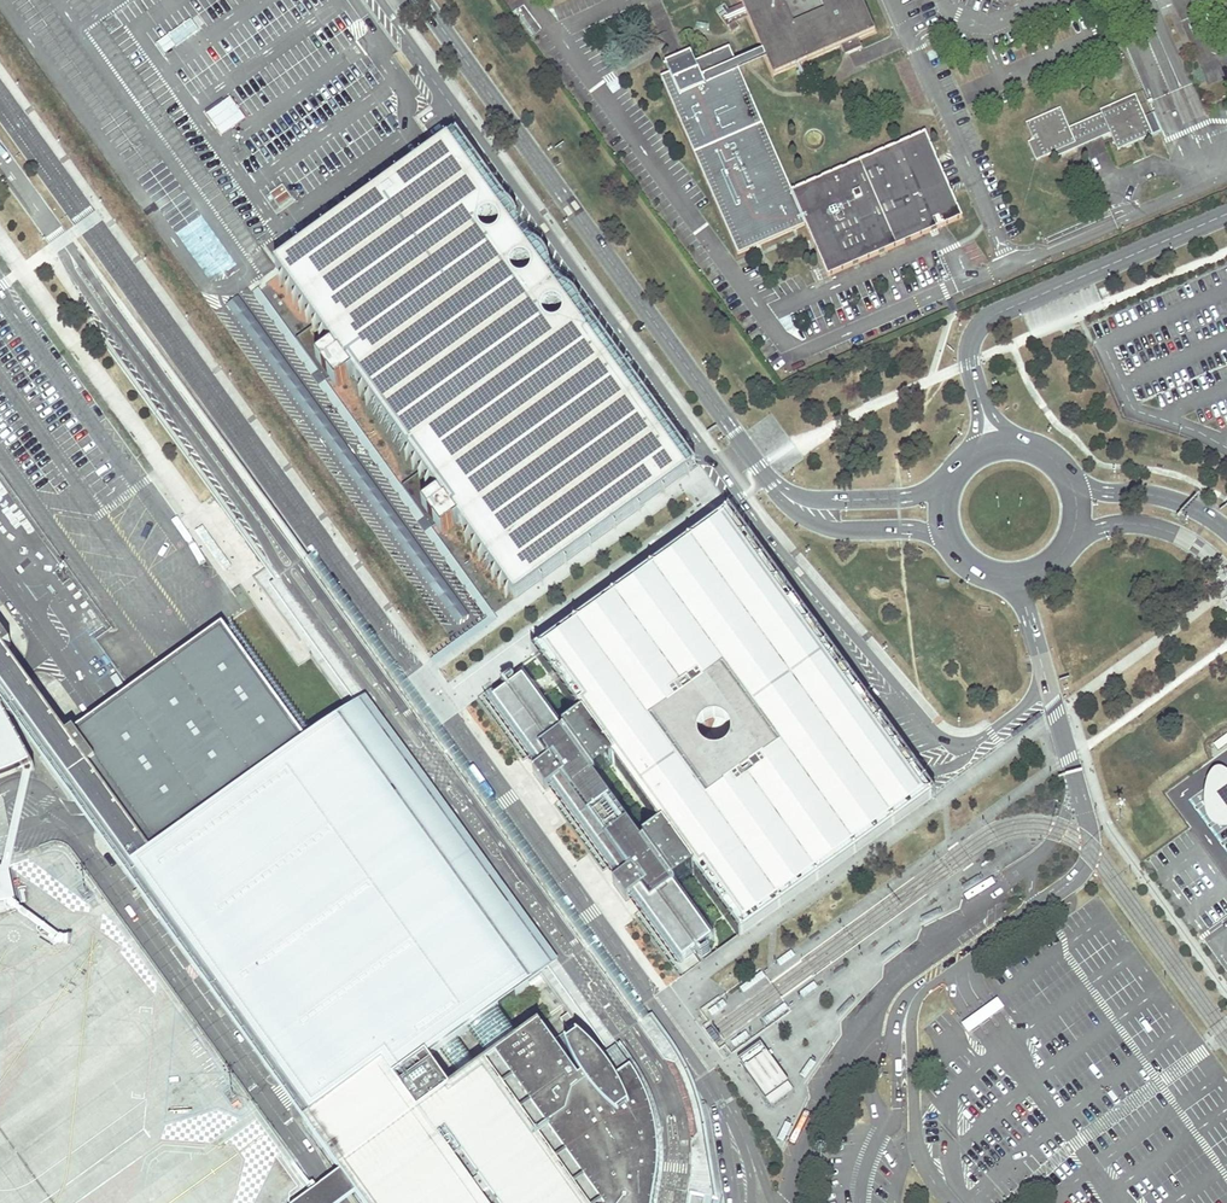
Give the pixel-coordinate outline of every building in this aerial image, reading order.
[(863,0),(739,0),(742,6),(747,19),(773,78),(841,48),(858,41),(877,32),(863,0)] [(747,19),(742,6),(729,12),(726,7),(718,13),(733,34),(741,28),(738,23),(747,19)] [(862,48),(858,41),(841,48),(845,56),(862,48)] [(962,218),(926,133),(793,191),(730,47),(695,62),(692,54),(667,65),(670,72),(659,77),(737,257),(806,227),(827,276),(962,218)] [(1146,100),(1143,92),(1100,111),(1102,114),(1069,128),(1060,109),(1026,124),(1033,141),(1041,158),(1055,153),(1108,129),(1111,135),(1115,145),(1150,130),(1158,127),(1146,100)] [(1160,133),(1158,127),(1150,130),(1152,136),(1160,133)] [(1111,135),(1108,129),(1055,153),(1057,158),(1111,135)] [(1152,136),(1150,130),(1115,145),(1118,151),(1152,136)] [(296,252),(275,267),(317,324),(296,339),(323,377),(326,381),(330,379),(336,386),(353,374),(423,471),(402,486),(429,524),(433,528),(436,525),(442,533),(459,520),(515,598),(678,482),(695,470),(684,456),(455,138),(296,252)] [(1041,158),(1033,141),(1028,144),(1035,161),(1041,158)] [(271,195),(280,208),(293,199),(284,186),(271,195)] [(824,281),(818,267),(813,270),(819,283),(824,281)] [(256,292),(253,294),(487,619),(434,657),(438,662),(494,622),(497,620),(428,524),(322,378),(259,290),(256,292)] [(625,894),(679,974),(699,960),(694,951),(710,940),(671,883),(691,866),(737,934),(856,852),(930,797),(888,738),(814,639),(726,518),(534,658),(574,713),(556,725),(521,677),(487,701),(532,767),(548,756),(559,772),(543,783),(614,877),(630,866),(641,882),(625,894)] [(351,713),(371,741),(359,750),(360,751),(350,759),(412,845),(422,838),(424,839),(436,831),(456,858),(444,867),(445,869),(434,876),(497,963),(507,955),(508,957),(521,948),(540,976),(548,970),(606,1050),(619,1041),(636,1029),(645,1023),(319,573),(290,593),(322,638),(368,701),(351,713)] [(4,898),(6,911),(17,909),(16,900),(15,899),(13,897),(12,895),(10,892),(9,889),(9,887),(9,882),(9,876),(11,873),(32,770),(33,769),(31,765),(32,764),(6,715),(19,719),(121,859),(155,907),(305,1117),(342,1090),(365,1074),(382,1062),(401,1087),(418,1075),(431,1066),(449,1090),(466,1077),(479,1068),(457,1039),(470,1030),(491,1059),(519,1038),(498,1009),(530,986),(528,984),(540,976),(521,948),(508,957),(507,955),(497,963),(434,876),(445,869),(444,867),(456,858),(436,831),(424,839),(422,838),(412,845),(350,759),(360,751),(359,750),(371,741),(351,713),(339,722),(338,720),(152,854),(90,768),(96,763),(74,732),(67,737),(5,651),(12,646),(0,630),(0,693),(2,696),(0,697),(0,778),(7,776),(20,771),(23,769),(24,772),(3,871),(0,871),(0,899),(4,898)] [(982,883),(978,877),(961,887),(965,893),(982,883)] [(941,916),(937,910),(920,919),(923,925),(941,916)] [(900,950),(896,945),(881,957),(885,963),(900,950)] [(997,998),(961,1023),(968,1033),(1004,1007),(997,998)] [(836,1015),(841,1020),(854,1005),(849,1001),(836,1015)] [(678,1050),(654,1016),(648,1021),(645,1023),(636,1029),(619,1041),(606,1050),(602,1053),(606,1059),(604,1061),(617,1078),(622,1076),(626,1082),(628,1088),(630,1094),(632,1100),(634,1105),(637,1115),(640,1123),(640,1131),(641,1138),(641,1154),(640,1162),(640,1172),(645,1184),(692,1196),(707,1199),(716,1200),(715,1180),(710,1147),(704,1116),(695,1082),(678,1050)] [(604,1061),(603,1061),(576,1024),(552,1042),(538,1024),(519,1038),(491,1059),(479,1068),(466,1077),(449,1090),(431,1066),(401,1087),(382,1062),(365,1074),(342,1090),(305,1117),(300,1122),(299,1128),(316,1153),(333,1176),(295,1202),(340,1202),(358,1191),(367,1202),(655,1202),(645,1184),(640,1172),(640,1162),(641,1154),(641,1138),(640,1131),(640,1123),(637,1115),(634,1105),(632,1100),(630,1094),(628,1088),(626,1082),(622,1076),(617,1078),(611,1069),(604,1061)] [(752,1051),(737,1061),(771,1107),(794,1091),(760,1045),(752,1051)] [(816,1065),(810,1061),(799,1077),(804,1081),(816,1065)] [(791,1125),(785,1122),(776,1139),(783,1142),(791,1125)]
